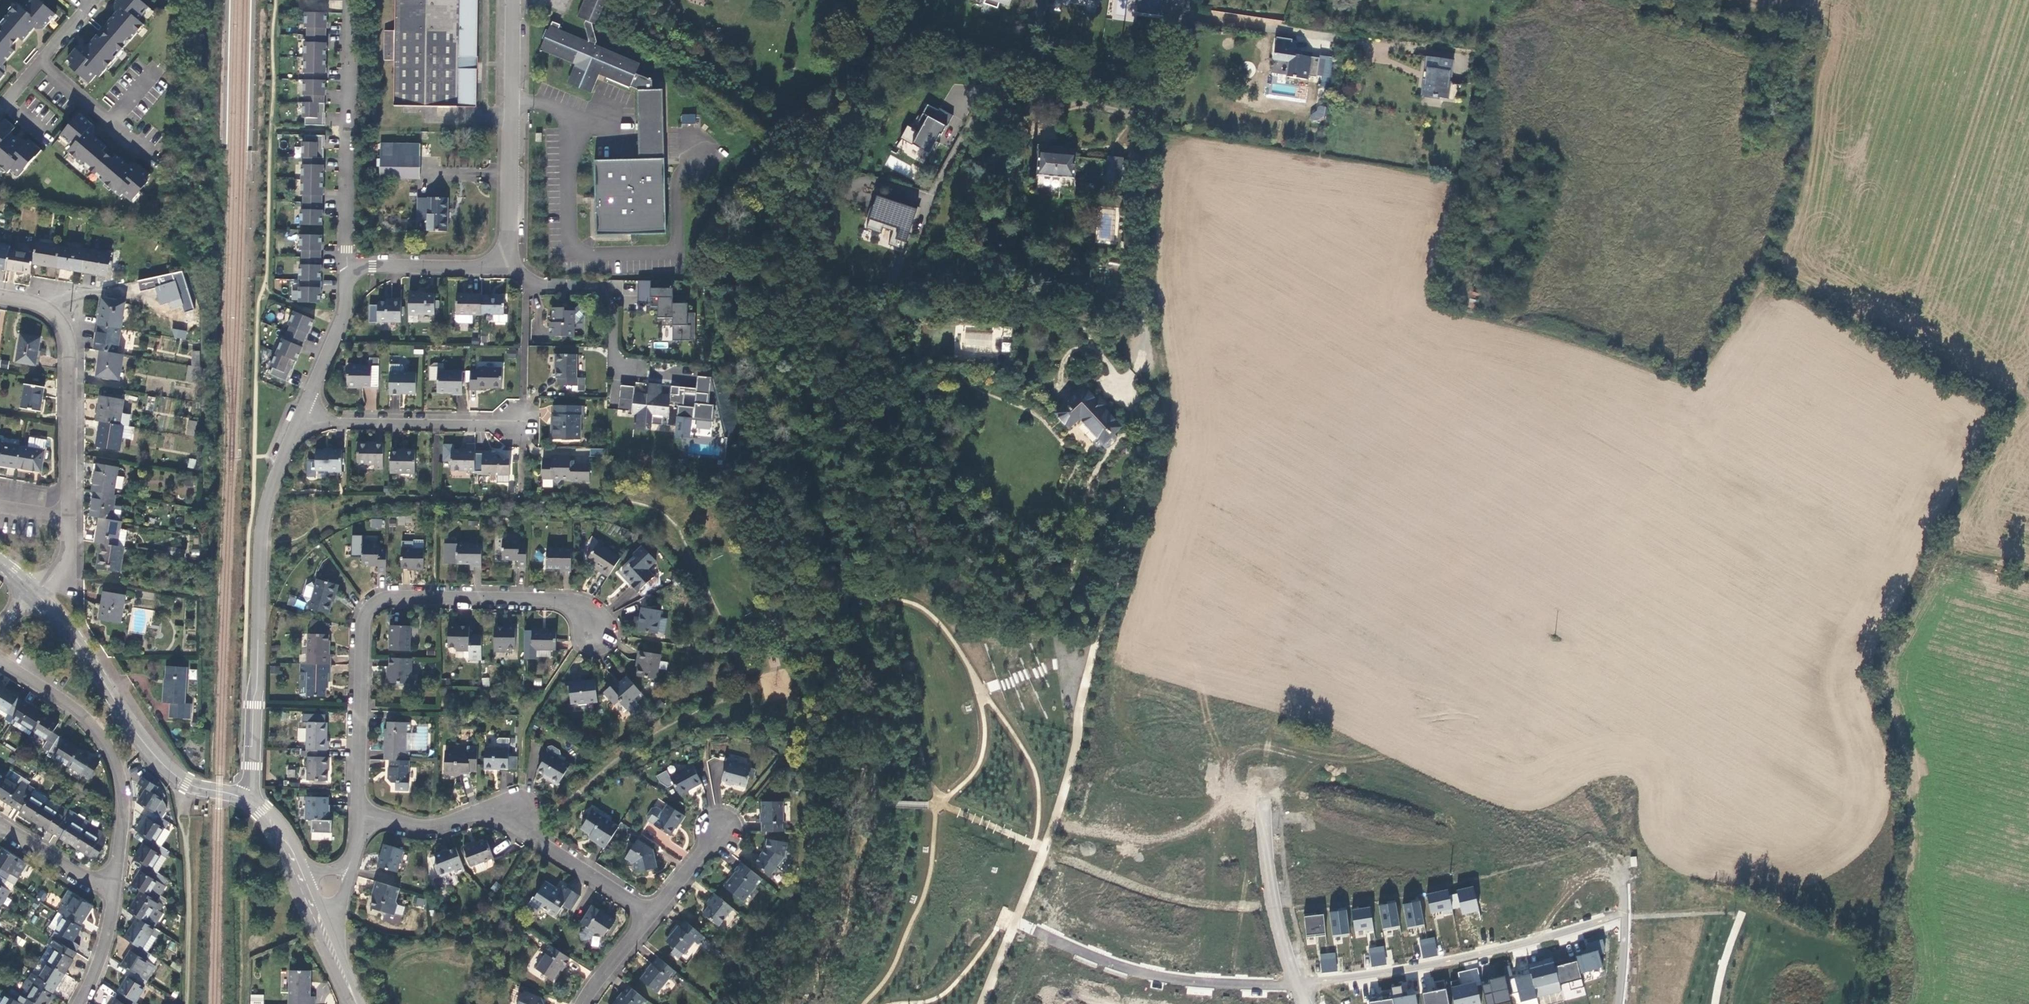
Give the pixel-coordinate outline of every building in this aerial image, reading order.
[(0,25),(0,81),(4,76),(3,75),(5,74),(5,67),(3,66),(14,53),(10,49),(19,40),(22,42),(35,29),(36,31),(42,30),(44,28),(50,34),(62,20),(45,7),(37,0),(31,0),(23,10),(17,5),(0,25)] [(97,37),(86,49),(84,48),(79,48),(76,51),(75,50),(66,61),(81,74),(79,76),(89,84),(97,76),(99,78),(144,25),(138,20),(149,9),(138,0),(118,0),(116,2),(117,3),(115,6),(115,11),(117,13),(105,27),(109,30),(101,40),(97,37)] [(478,0),(397,0),(396,31),(385,30),(385,60),(396,61),(396,106),(477,107),(478,0)] [(614,0),(586,0),(579,18),(587,21),(586,24),(591,35),(600,39),(594,25),(595,24),(603,27),(614,0)] [(983,4),(997,8),(999,2),(1009,5),(1010,0),(984,0),(983,4)] [(1136,12),(1164,15),(1165,0),(1137,0),(1136,12)] [(327,12),(305,11),(305,27),(307,27),(307,41),(304,41),(304,72),(306,72),(306,79),(304,79),(303,94),(306,94),(306,102),(303,101),(303,117),(305,117),(305,124),(324,124),(324,112),(325,112),(325,102),(324,102),(324,89),(325,89),(325,80),(325,67),(326,67),(326,47),(325,47),(326,22),(327,22),(327,12)] [(642,89),(642,119),(668,120),(668,90),(665,90),(659,90),(659,80),(641,73),(644,63),(600,45),(601,43),(600,39),(591,35),(593,40),(592,42),(562,29),(561,24),(556,23),(554,29),(551,28),(547,38),(550,39),(545,50),(580,65),(576,78),(575,80),(575,82),(576,83),(577,85),(596,93),(604,74),(634,87),(635,86),(642,89)] [(1288,62),(1286,76),(1306,79),(1307,76),(1317,77),(1317,75),(1323,76),(1324,69),(1318,68),(1320,58),(1302,55),(1303,51),(1290,50),(1292,40),(1276,37),(1273,59),(1288,62)] [(1446,98),(1451,59),(1426,55),(1424,68),(1426,68),(1425,79),(1422,78),(1420,91),(1432,93),(1432,96),(1446,98)] [(1317,103),(1311,117),(1323,122),(1329,109),(1317,103)] [(923,118),(921,117),(911,131),(909,130),(903,141),(932,156),(933,155),(936,157),(942,146),(936,142),(939,135),(944,137),(947,132),(948,132),(955,118),(942,110),(941,113),(930,107),(923,118)] [(681,114),(681,123),(696,123),(696,114),(681,114)] [(68,153),(102,182),(120,197),(124,194),(132,201),(141,192),(137,189),(150,175),(140,166),(139,167),(137,165),(131,165),(129,167),(116,156),(112,159),(103,151),(106,147),(93,136),(94,134),(93,128),(91,126),(92,125),(79,115),(70,124),(60,136),(73,147),(68,153)] [(669,235),(668,120),(642,119),(642,160),(598,160),(598,235),(669,235)] [(0,125),(0,169),(6,174),(10,170),(18,178),(40,152),(28,141),(22,148),(8,136),(14,129),(4,120),(0,125)] [(324,134),(305,134),(305,141),(303,141),(302,156),(305,156),(304,164),(302,164),(302,194),(304,194),(304,209),(301,209),(301,224),(323,224),(323,214),(322,214),(323,189),(324,170),(323,169),(323,157),(324,157),(324,147),(323,147),(324,134)] [(383,178),(423,179),(423,156),(423,144),(383,143),(383,178)] [(1038,145),(1037,153),(1041,153),(1039,176),(1073,179),(1075,155),(1065,154),(1065,148),(1038,145)] [(1108,158),(1108,160),(1106,181),(1121,182),(1123,161),(1124,159),(1108,158)] [(1476,188),(1478,178),(1471,176),(1468,186),(1476,188)] [(450,232),(451,197),(430,197),(430,198),(421,198),(420,219),(430,220),(430,231),(450,232)] [(903,206),(880,199),(869,232),(884,237),(886,231),(896,234),(892,248),(907,253),(913,235),(921,210),(904,204),(903,206)] [(921,210),(913,235),(915,236),(924,210),(921,210)] [(1116,211),(1100,210),(1098,242),(1114,243),(1116,211)] [(323,234),(301,234),(301,249),(303,249),(303,264),(300,264),(300,279),(302,279),(302,286),(300,286),(299,301),(321,302),(322,292),(321,292),(321,279),(322,279),(322,269),(321,269),(322,244),(323,244),(323,234)] [(33,264),(57,268),(61,247),(37,242),(35,254),(33,264)] [(86,250),(61,245),(61,247),(57,268),(82,272),(86,250)] [(7,270),(10,250),(11,247),(0,246),(0,269),(7,270)] [(35,254),(10,250),(7,270),(24,273),(25,269),(32,270),(33,264),(35,254)] [(111,254),(86,250),(82,272),(107,276),(110,262),(111,254)] [(186,312),(194,308),(182,271),(139,281),(141,291),(156,287),(162,305),(170,302),(172,309),(183,305),(186,312)] [(676,281),(642,281),(641,291),(641,303),(653,303),(654,306),(661,306),(661,319),(676,319),(676,340),(699,340),(698,314),(691,314),(691,303),(676,303),(676,289),(676,281)] [(423,296),(412,296),(412,318),(423,319),(423,317),(438,318),(439,297),(427,297),(423,297),(423,296)] [(459,316),(485,316),(485,297),(485,296),(469,296),(460,296),(459,316)] [(494,297),(485,297),(485,316),(497,316),(497,323),(499,325),(509,325),(511,323),(511,316),(507,316),(507,306),(508,306),(507,297),(494,297)] [(125,304),(102,300),(98,326),(121,329),(125,304)] [(381,324),(404,325),(405,302),(395,302),(394,304),(389,304),(384,304),(382,306),(381,324)] [(554,336),(577,337),(577,321),(576,321),(576,312),(566,312),(566,308),(561,308),(556,308),(556,322),(554,322),(554,336)] [(315,319),(295,310),(289,324),(291,325),(286,339),(283,338),(272,366),(274,367),(271,373),(288,381),(293,369),(294,369),(302,351),(301,351),(310,328),(311,328),(315,319)] [(196,339),(198,324),(188,323),(186,338),(196,339)] [(117,354),(121,329),(98,326),(94,350),(101,351),(117,354)] [(186,339),(187,331),(173,329),(172,338),(186,339)] [(964,330),(963,347),(990,349),(992,332),(964,330)] [(40,338),(21,335),(16,363),(34,366),(37,351),(39,351),(40,338)] [(1001,342),(1001,352),(1010,352),(1011,342),(1001,342)] [(13,352),(3,351),(0,366),(0,367),(10,369),(13,352)] [(119,380),(124,355),(117,354),(101,351),(97,376),(119,380)] [(579,378),(579,356),(558,356),(558,365),(560,365),(559,374),(559,379),(561,379),(561,387),(581,387),(581,385),(588,385),(588,378),(579,378)] [(375,369),(352,369),(353,390),(361,390),(361,389),(367,389),(383,389),(383,362),(375,362),(375,369)] [(194,382),(196,367),(188,366),(186,381),(194,382)] [(394,368),(394,398),(406,398),(406,396),(410,396),(420,396),(420,376),(407,376),(407,371),(405,368),(394,368)] [(482,372),(474,372),(474,392),(483,392),(483,389),(487,389),(491,389),(491,388),(506,388),(505,370),(483,370),(482,372)] [(466,396),(466,373),(441,373),(441,394),(451,394),(456,394),(456,396),(466,396)] [(672,395),(671,398),(661,396),(662,386),(650,385),(649,396),(636,394),(636,388),(622,386),(619,411),(629,412),(629,415),(632,415),(636,416),(634,431),(646,432),(647,425),(654,425),(664,426),(665,419),(669,419),(668,427),(676,428),(676,436),(690,437),(692,420),(713,422),(715,407),(709,406),(713,379),(698,378),(697,390),(673,386),(672,395)] [(41,412),(44,388),(25,385),(21,409),(41,412)] [(1085,387),(1057,414),(1070,429),(1081,419),(1104,445),(1123,428),(1106,410),(1095,398),(1085,387)] [(611,388),(610,401),(618,402),(619,389),(611,388)] [(1099,394),(1095,398),(1106,410),(1109,405),(1099,394)] [(101,397),(96,421),(100,422),(120,425),(122,413),(124,401),(101,397)] [(586,416),(586,407),(557,407),(557,416),(557,425),(554,425),(554,432),(554,440),(564,440),(566,438),(572,438),(573,440),(584,441),(584,416),(586,416)] [(133,415),(122,413),(120,425),(124,426),(130,427),(133,415)] [(122,438),(124,426),(120,425),(100,422),(97,447),(120,450),(122,438)] [(194,436),(196,423),(189,422),(186,435),(194,436)] [(131,439),(133,427),(130,427),(124,426),(122,438),(131,439)] [(28,449),(19,447),(16,468),(33,471),(33,468),(42,469),(46,441),(30,438),(28,449)] [(16,468),(19,447),(0,444),(0,462),(0,463),(0,465),(16,468)] [(389,471),(388,444),(381,444),(380,446),(372,446),(364,446),(363,466),(380,466),(379,471),(389,471)] [(456,472),(479,472),(479,452),(479,446),(471,446),(471,452),(463,452),(456,452),(456,472)] [(347,474),(347,452),(341,452),(337,452),(335,454),(323,453),(321,455),(321,472),(331,473),(332,474),(347,474)] [(409,452),(396,452),(396,475),(420,475),(421,454),(415,454),(409,454),(409,452)] [(479,475),(515,475),(515,461),(505,461),(501,457),(496,457),(496,452),(479,452),(479,472),(479,475)] [(594,483),(594,466),(579,466),(579,461),(575,461),(574,456),(558,457),(558,459),(552,459),(548,459),(548,481),(558,481),(562,485),(566,481),(577,481),(577,482),(578,482),(578,483),(594,483)] [(195,469),(196,460),(189,459),(188,468),(195,469)] [(97,465),(93,492),(95,492),(114,495),(115,489),(117,476),(118,469),(97,465)] [(125,478),(117,476),(115,489),(122,490),(125,478)] [(95,492),(91,517),(100,518),(112,520),(114,505),(116,496),(114,495),(95,492)] [(122,507),(114,505),(112,520),(120,522),(122,507)] [(100,518),(96,543),(102,544),(118,546),(120,531),(122,522),(120,522),(112,520),(100,518)] [(370,519),(369,528),(381,529),(382,520),(370,519)] [(127,532),(120,531),(118,546),(124,547),(127,532)] [(518,565),(526,566),(526,541),(519,541),(519,539),(502,539),(502,558),(514,558),(519,558),(518,565)] [(600,571),(608,576),(621,557),(599,542),(587,560),(596,566),(601,569),(600,571)] [(471,570),(482,570),(483,544),(445,543),(445,563),(461,563),(471,564),(471,570)] [(120,572),(124,547),(118,546),(102,544),(98,568),(120,572)] [(387,571),(388,547),(379,546),(379,544),(363,544),(363,563),(374,564),(379,564),(379,571),(387,571)] [(635,556),(619,571),(631,583),(637,590),(646,581),(649,584),(653,584),(657,580),(657,577),(654,574),(653,574),(647,568),(656,559),(642,545),(633,554),(635,556)] [(425,568),(425,548),(403,548),(402,566),(412,567),(416,567),(416,568),(425,568)] [(560,574),(571,574),(571,548),(546,548),(546,567),(555,567),(560,567),(560,574)] [(629,552),(626,549),(621,557),(624,560),(629,552)] [(336,594),(339,585),(319,579),(315,589),(313,584),(309,587),(306,597),(307,602),(313,599),(310,609),(329,613),(332,602),(334,594),(336,594)] [(99,619),(121,623),(125,596),(104,593),(99,619)] [(287,606),(304,608),(305,599),(288,597),(287,606)] [(656,634),(660,610),(641,607),(639,620),(637,631),(656,634)] [(410,650),(410,626),(392,625),(391,640),(391,649),(410,650)] [(469,636),(469,628),(464,628),(449,627),(448,648),(456,648),(455,651),(469,651),(469,659),(481,659),(482,637),(469,636)] [(515,649),(516,627),(505,627),(495,627),(494,651),(507,651),(507,648),(515,649)] [(551,651),(556,651),(556,632),(541,632),(541,630),(536,630),(532,630),(532,631),(525,631),(524,660),(535,660),(535,657),(536,650),(551,651)] [(308,633),(307,664),(331,664),(331,655),(328,655),(328,646),(329,634),(308,633)] [(656,679),(660,655),(639,651),(638,655),(637,660),(640,661),(639,667),(637,676),(656,679)] [(412,672),(412,658),(391,657),(391,668),(391,672),(388,672),(388,682),(410,682),(410,672),(412,672)] [(331,673),(331,664),(307,664),(300,663),(300,672),(308,672),(307,682),(302,682),(300,683),(299,694),(302,695),(326,696),(326,687),(327,681),(328,681),(329,673),(331,673)] [(169,705),(168,719),(189,720),(190,705),(186,705),(188,668),(166,667),(165,685),(163,685),(162,705),(169,705)] [(634,697),(640,691),(627,676),(620,682),(613,688),(610,686),(604,691),(615,703),(618,700),(625,708),(626,707),(631,713),(634,713),(639,709),(640,706),(635,700),(636,699),(634,697)] [(489,677),(481,678),(482,686),(490,686),(489,677)] [(587,703),(597,702),(595,679),(586,680),(568,682),(571,703),(587,702),(587,703)] [(10,723),(14,717),(23,702),(17,698),(18,697),(12,693),(3,687),(0,693),(0,709),(7,713),(4,719),(10,723)] [(14,725),(30,736),(33,731),(44,714),(33,708),(23,702),(14,717),(17,719),(14,725)] [(43,747),(49,751),(59,737),(52,733),(58,723),(50,718),(44,714),(33,731),(47,741),(43,747)] [(385,736),(384,760),(385,760),(409,761),(409,751),(406,751),(407,733),(410,733),(410,723),(388,722),(388,729),(385,729),(385,736)] [(307,723),(306,750),(309,750),(326,750),(328,750),(328,739),(326,739),(326,731),(327,723),(307,723)] [(55,757),(69,765),(79,749),(69,743),(59,737),(49,751),(55,755),(55,757)] [(495,748),(485,748),(485,770),(494,770),(494,769),(500,769),(504,769),(509,769),(509,739),(499,739),(496,743),(495,748)] [(467,753),(445,752),(444,773),(447,776),(450,776),(453,776),(455,773),(462,773),(470,773),(470,771),(477,771),(477,746),(467,746),(467,753)] [(548,749),(549,753),(538,770),(548,777),(550,778),(549,780),(552,782),(558,786),(570,767),(558,759),(561,755),(560,752),(553,747),(550,747),(548,749)] [(86,754),(79,749),(69,765),(89,778),(98,765),(92,760),(93,758),(86,754)] [(326,760),(326,750),(309,750),(308,759),(307,759),(307,783),(327,783),(327,773),(328,760),(326,760)] [(408,790),(409,761),(385,760),(385,768),(388,768),(388,770),(388,773),(387,773),(387,779),(391,783),(395,783),(395,790),(408,790)] [(752,767),(728,760),(722,779),(725,780),(726,783),(731,785),(735,783),(738,784),(746,786),(749,776),(754,777),(756,769),(752,768),(752,767)] [(691,789),(702,783),(692,765),(670,777),(681,795),(691,789)] [(9,770),(4,778),(0,785),(0,799),(2,800),(14,807),(28,786),(30,782),(9,770)] [(143,794),(137,803),(151,812),(154,814),(162,800),(153,793),(157,787),(143,778),(139,784),(146,789),(143,794)] [(34,790),(28,786),(14,807),(19,811),(19,812),(26,816),(34,821),(44,805),(30,795),(34,790)] [(48,799),(34,790),(30,795),(44,805),(48,799)] [(333,820),(328,820),(328,807),(328,798),(307,797),(307,820),(313,820),(313,832),(333,833),(333,820)] [(761,816),(761,832),(784,832),(783,821),(781,821),(780,802),(761,802),(761,816)] [(42,826),(54,834),(63,819),(57,816),(59,814),(44,805),(34,821),(42,826)] [(685,816),(668,805),(663,813),(656,809),(650,810),(647,814),(650,821),(655,824),(655,826),(671,836),(675,829),(679,824),(685,816)] [(597,843),(605,848),(619,826),(593,810),(581,829),(592,837),(599,841),(597,843)] [(147,818),(138,833),(147,838),(154,843),(163,828),(164,829),(168,823),(154,814),(151,812),(148,816),(147,818)] [(143,816),(135,831),(138,833),(147,818),(143,816)] [(63,839),(75,847),(85,830),(71,821),(69,823),(63,819),(54,834),(63,839)] [(106,836),(88,825),(85,830),(75,847),(82,852),(95,860),(105,844),(106,836)] [(141,848),(134,858),(145,865),(151,869),(161,855),(165,858),(169,852),(154,843),(147,838),(141,848)] [(788,842),(767,839),(765,850),(762,854),(755,864),(773,878),(779,870),(777,869),(786,858),(788,842)] [(472,866),(494,857),(488,840),(478,844),(473,846),(472,843),(464,846),(472,866)] [(652,850),(637,840),(626,857),(635,863),(637,873),(650,870),(656,869),(652,850)] [(396,872),(402,850),(384,844),(380,857),(377,867),(396,872)] [(456,872),(465,870),(457,848),(446,852),(436,856),(438,863),(435,864),(440,877),(448,874),(449,872),(456,870),(456,872)] [(13,885),(27,864),(2,849),(0,852),(0,877),(13,885)] [(166,858),(165,858),(161,855),(151,869),(157,872),(166,858)] [(755,888),(762,880),(741,863),(735,871),(737,873),(734,876),(732,879),(731,878),(724,887),(742,902),(747,895),(747,894),(753,887),(755,888)] [(138,875),(131,885),(141,891),(157,901),(165,888),(155,881),(160,874),(157,872),(151,869),(145,865),(138,875)] [(13,885),(0,877),(0,905),(1,905),(13,885)] [(396,902),(400,889),(376,882),(372,895),(374,899),(373,903),(371,909),(382,912),(384,915),(388,914),(395,916),(398,906),(396,902)] [(563,906),(571,912),(580,897),(563,887),(560,891),(558,894),(556,892),(552,890),(554,887),(546,882),(535,898),(534,898),(529,905),(539,912),(542,908),(556,917),(563,906)] [(1474,886),(1456,890),(1462,915),(1480,912),(1474,886)] [(1448,888),(1427,893),(1432,913),(1453,910),(1448,888)] [(60,905),(62,907),(68,911),(78,895),(69,891),(60,905)] [(135,901),(128,912),(137,918),(153,928),(162,913),(159,912),(163,905),(157,901),(141,891),(135,901)] [(718,926),(732,909),(714,894),(707,903),(710,905),(708,908),(703,914),(718,926)] [(62,907),(58,913),(64,917),(80,927),(86,918),(94,905),(78,895),(68,911),(62,907)] [(415,905),(424,907),(426,900),(417,897),(415,905)] [(1420,901),(1403,904),(1407,929),(1424,926),(1420,901)] [(1396,903),(1378,905),(1383,931),(1400,928),(1396,903)] [(600,910),(592,905),(581,921),(588,926),(589,931),(594,934),(598,933),(604,936),(609,929),(610,929),(616,921),(605,914),(603,913),(604,911),(601,910),(600,910)] [(1370,907),(1352,910),(1355,932),(1365,929),(1367,933),(1373,931),(1370,907)] [(1346,910),(1330,912),(1333,937),(1349,936),(1346,910)] [(49,926),(56,930),(64,917),(58,913),(57,912),(49,926)] [(1322,914),(1304,916),(1306,937),(1326,935),(1322,914)] [(77,934),(81,928),(80,927),(64,917),(56,930),(52,937),(75,952),(79,945),(72,941),(77,934)] [(132,927),(124,939),(134,945),(142,950),(151,935),(156,938),(160,932),(153,928),(137,918),(132,927)] [(697,945),(703,937),(684,922),(679,928),(678,927),(673,933),(665,942),(673,949),(670,952),(678,959),(693,942),(697,945)] [(147,953),(156,938),(151,935),(142,950),(147,953)] [(71,958),(75,952),(52,937),(48,943),(50,945),(56,949),(47,962),(65,973),(69,967),(74,960),(71,958)] [(1435,942),(1420,945),(1423,958),(1438,955),(1435,942)] [(50,945),(41,958),(47,962),(56,949),(50,945)] [(128,955),(121,965),(131,972),(147,982),(156,967),(153,965),(157,959),(147,953),(142,950),(134,945),(128,955)] [(564,967),(569,958),(549,945),(548,945),(543,953),(544,954),(535,969),(553,980),(557,972),(562,965),(564,967)] [(1577,962),(1580,973),(1603,967),(1598,950),(1576,957),(1577,962)] [(1385,951),(1370,953),(1373,967),(1387,965),(1385,951)] [(41,958),(32,973),(39,976),(47,962),(41,958)] [(1336,958),(1321,959),(1323,973),(1338,971),(1336,958)] [(671,981),(677,973),(660,959),(650,971),(642,980),(658,993),(669,979),(671,981)] [(60,981),(65,973),(47,962),(39,976),(32,973),(31,972),(27,978),(51,993),(55,987),(56,988),(60,981)] [(1530,974),(1515,978),(1521,1002),(1562,991),(1560,985),(1555,967),(1554,962),(1529,968),(1530,974)] [(1577,962),(1555,967),(1560,985),(1582,978),(1580,973),(1577,962)] [(27,968),(20,964),(17,968),(23,973),(27,968)] [(289,1003),(315,1003),(315,1001),(315,997),(310,997),(311,972),(290,971),(289,1003)] [(125,982),(118,992),(120,993),(135,1003),(144,989),(143,988),(147,982),(131,972),(125,982)] [(1483,985),(1487,1003),(1505,1003),(1511,1002),(1506,975),(1489,979),(1489,984),(1483,985)] [(8,995),(22,1003),(49,1003),(54,995),(51,993),(27,978),(19,992),(12,988),(8,995)] [(1402,995),(1413,994),(1412,982),(1401,983),(1402,995)] [(1451,987),(1454,1003),(1483,1003),(1477,982),(1451,987)] [(1393,997),(1403,995),(1401,986),(1392,987),(1393,997)] [(649,1002),(631,987),(621,999),(617,1003),(647,1003),(649,1002)] [(1423,994),(1426,1003),(1448,1003),(1445,989),(1423,994)] [(524,992),(519,1003),(543,1003),(542,1000),(524,992)] [(135,1003),(120,993),(114,1002),(113,1003),(138,1003),(135,1003)] [(8,995),(7,994),(1,1003),(22,1003),(8,995)] [(1391,999),(1393,1003),(1417,1003),(1415,994),(1391,999)]
